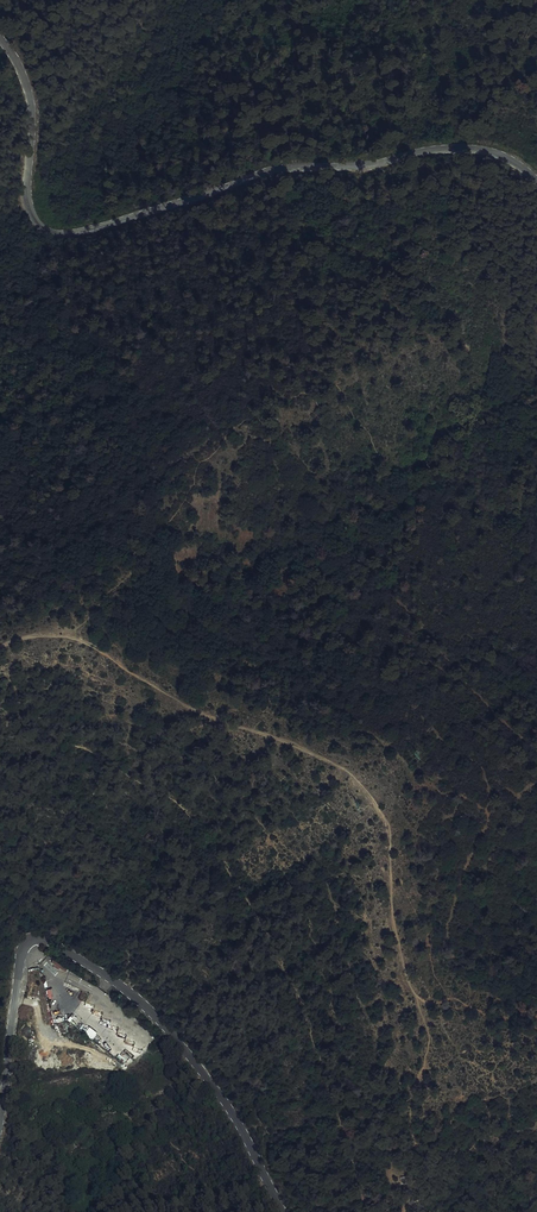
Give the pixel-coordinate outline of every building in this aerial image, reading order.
[(63,967),(48,958),(46,961),(50,963),(49,964),(54,968),(55,966),(61,970),(63,967)] [(85,1033),(93,1038),(97,1031),(89,1026),(85,1033)] [(385,1161),(385,1165),(386,1167),(388,1170),(392,1172),(396,1172),(400,1170),(402,1166),(403,1162),(401,1158),(397,1155),(392,1154),(389,1156),(385,1161)]
